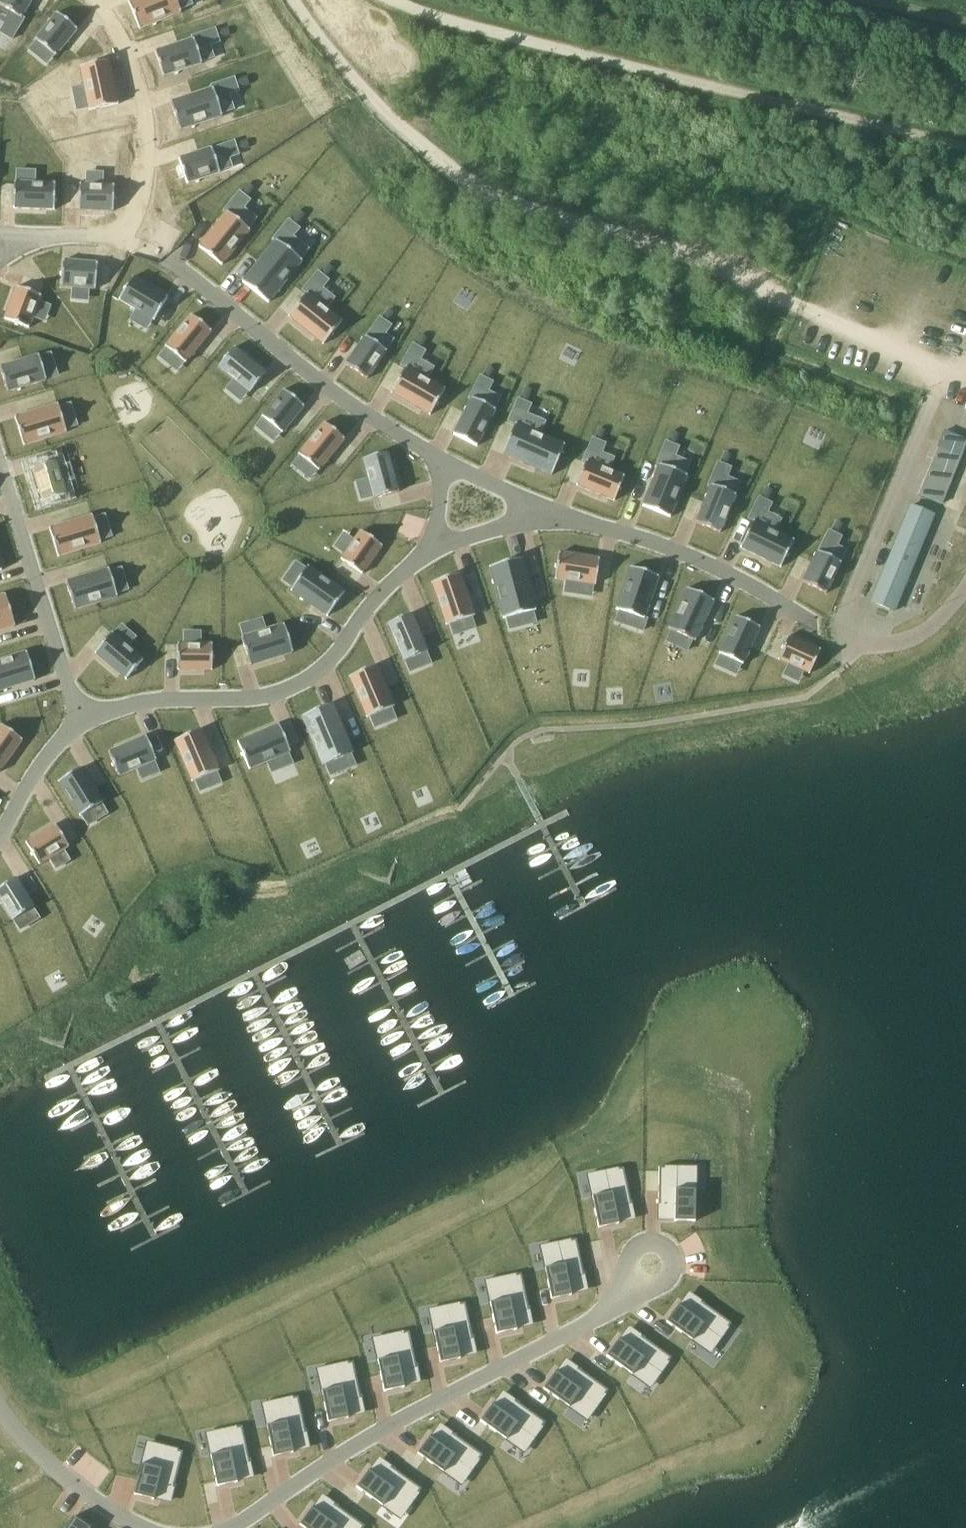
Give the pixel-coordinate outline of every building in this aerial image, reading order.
[(25,13),(34,0),(8,0),(25,13)] [(181,13),(176,0),(133,0),(128,2),(140,30),(181,13)] [(77,33),(64,16),(43,36),(55,51),(77,33)] [(189,38),(156,49),(163,69),(196,59),(189,38)] [(113,98),(105,71),(80,76),(89,104),(113,98)] [(203,90),(169,101),(177,124),(211,113),(203,90)] [(213,145),(176,161),(182,185),(222,168),(213,145)] [(185,213),(207,230),(233,197),(212,180),(185,213)] [(110,183),(79,184),(80,206),(109,206),(110,183)] [(10,184),(9,203),(46,206),(46,185),(10,184)] [(244,281),(272,302),(302,262),(274,241),(244,281)] [(61,287),(72,288),(90,289),(96,290),(98,264),(63,261),(61,287)] [(170,298),(133,279),(121,302),(158,322),(170,298)] [(29,328),(33,318),(39,301),(41,296),(17,287),(5,319),(29,328)] [(292,315),(327,343),(344,321),(309,293),(292,315)] [(212,331),(193,316),(167,349),(186,364),(212,331)] [(347,362),(367,378),(388,350),(367,335),(347,362)] [(264,371),(232,345),(217,364),(249,391),(264,371)] [(7,390),(50,377),(42,350),(0,362),(0,365),(7,390)] [(395,391),(432,412),(445,390),(407,368),(395,391)] [(304,404),(284,388),(263,414),(283,430),(304,404)] [(454,433),(478,444),(495,408),(472,397),(454,433)] [(18,411),(26,438),(68,426),(60,399),(18,411)] [(344,435),(325,420),(299,452),(318,467),(344,435)] [(504,451),(551,473),(565,443),(518,421),(504,451)] [(942,505),(965,447),(965,438),(945,430),(918,495),(942,505)] [(40,450),(51,489),(78,480),(67,441),(40,450)] [(398,492),(386,451),(361,458),(373,499),(398,492)] [(578,483),(616,498),(625,473),(587,458),(578,483)] [(644,504),(672,515),(688,474),(660,463),(644,504)] [(697,522),(720,532),(737,493),(713,483),(697,522)] [(911,506),(872,602),(895,612),(934,515),(911,506)] [(51,523),(60,553),(102,541),(93,510),(51,523)] [(360,572),(382,545),(348,517),(325,545),(360,572)] [(742,548),(781,567),(795,538),(756,519),(742,548)] [(803,579),(825,591),(841,560),(819,548),(803,579)] [(600,558),(559,552),(555,576),(596,582),(600,558)] [(521,556),(491,566),(506,616),(537,606),(521,556)] [(331,617),(350,595),(306,557),(287,579),(331,617)] [(65,580),(75,608),(119,594),(110,566),(65,580)] [(659,575),(633,566),(618,608),(645,617),(659,575)] [(461,572),(434,581),(448,623),(475,614),(461,572)] [(713,599),(688,588),(670,628),(696,639),(713,599)] [(8,592),(0,594),(0,629),(17,624),(8,592)] [(414,610),(390,619),(405,659),(429,651),(414,610)] [(760,625),(738,616),(721,652),(743,662),(760,625)] [(253,665),(296,652),(285,619),(243,633),(253,665)] [(94,653),(123,678),(143,656),(114,630),(94,653)] [(810,672),(821,648),(791,635),(780,659),(810,672)] [(178,670),(213,670),(213,641),(178,641),(178,670)] [(26,652),(0,660),(0,690),(34,679),(26,652)] [(377,660),(347,673),(368,718),(398,705),(377,660)] [(331,701),(301,714),(323,764),(353,751),(331,701)] [(24,738),(2,723),(0,725),(0,771),(1,771),(24,738)] [(280,723),(240,740),(251,766),(291,749),(280,723)] [(203,725),(177,736),(194,777),(220,766),(203,725)] [(148,732),(110,748),(122,776),(160,760),(148,732)] [(80,761),(58,774),(79,811),(101,798),(80,761)] [(53,823),(26,841),(40,862),(67,845),(53,823)] [(0,881),(0,898),(15,922),(36,909),(14,872),(0,881)] [(617,1213),(635,1210),(629,1177),(627,1166),(608,1170),(611,1188),(597,1190),(603,1221),(618,1218),(617,1213)] [(663,1170),(663,1214),(679,1214),(679,1218),(692,1218),(692,1187),(678,1187),(678,1170),(663,1170)] [(584,1284),(575,1229),(558,1232),(563,1263),(547,1266),(552,1296),(572,1293),(571,1286),(584,1284)] [(525,1262),(505,1266),(511,1298),(491,1301),(498,1336),(521,1332),(519,1321),(535,1318),(525,1262)] [(690,1291),(668,1321),(693,1339),(702,1326),(717,1336),(729,1319),(690,1291)] [(465,1301),(446,1305),(452,1328),(431,1332),(439,1368),(461,1364),(459,1356),(477,1352),(465,1301)] [(631,1327),(619,1343),(616,1341),(606,1355),(633,1373),(643,1358),(664,1372),(674,1357),(631,1327)] [(409,1331),(390,1336),(395,1358),(377,1363),(386,1400),(409,1395),(407,1387),(422,1383),(409,1331)] [(570,1359),(558,1376),(551,1371),(540,1387),(570,1408),(580,1393),(601,1408),(614,1390),(570,1359)] [(319,1391),(326,1425),(348,1421),(347,1416),(369,1411),(359,1361),(337,1365),(342,1387),(319,1391)] [(489,1405),(474,1426),(508,1450),(520,1433),(541,1447),(555,1427),(506,1392),(495,1408),(489,1405)] [(268,1428),(272,1455),(292,1452),(292,1449),(310,1446),(302,1396),(281,1399),(285,1425),(268,1428)] [(210,1454),(214,1483),(234,1480),(233,1476),(251,1474),(244,1426),(225,1429),(228,1451),(210,1454)] [(429,1438),(415,1458),(443,1478),(453,1465),(457,1468),(477,1482),(491,1462),(448,1431),(438,1444),(429,1438)] [(140,1462),(131,1494),(150,1499),(152,1492),(173,1498),(185,1452),(162,1446),(156,1466),(140,1462)] [(360,1466),(344,1487),(379,1513),(391,1498),(409,1512),(425,1490),(386,1461),(374,1476),(360,1466)] [(297,1526),(299,1527),(360,1527),(364,1523),(325,1496),(312,1515),(307,1512),(297,1526)] [(77,1517),(69,1527),(90,1527),(77,1517)]
